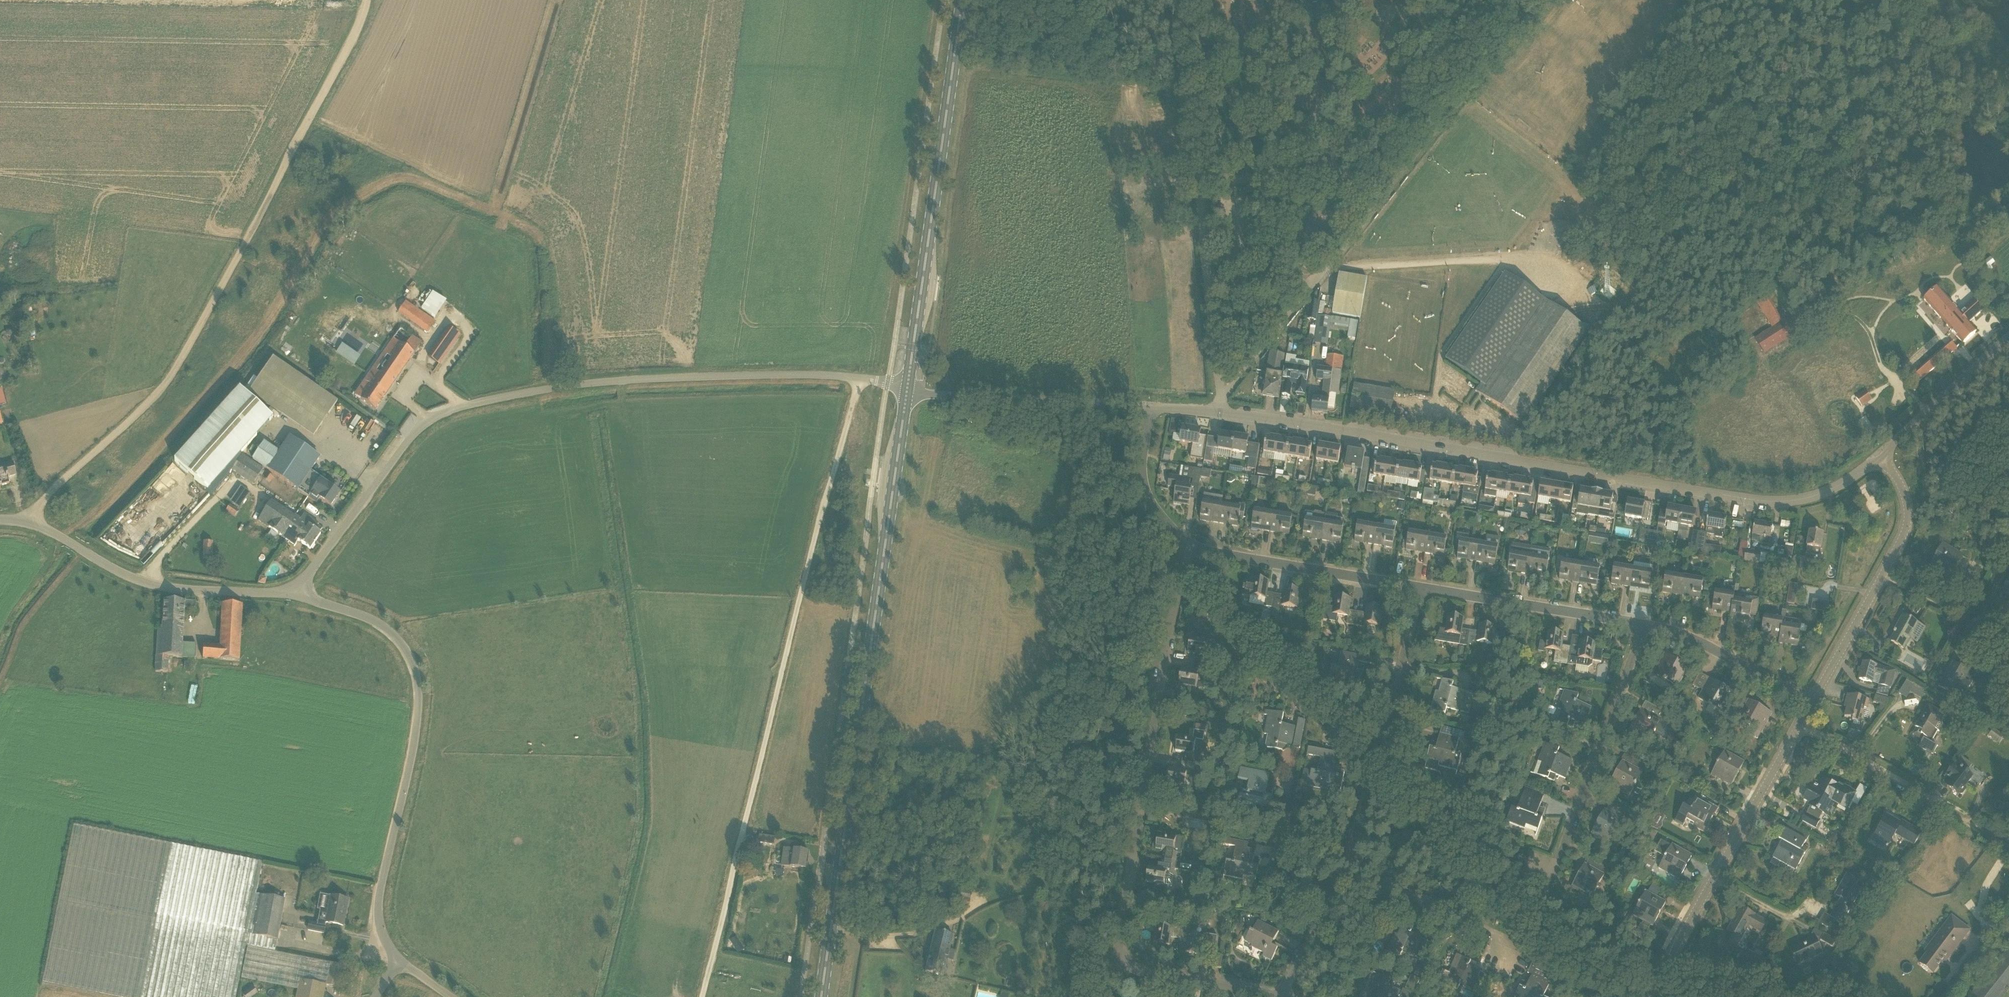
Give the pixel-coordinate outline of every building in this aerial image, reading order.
[(1365,141),(1366,152),(1377,152),(1376,140),(1365,141)] [(1943,234),(1942,244),(1951,245),(1952,234),(1943,234)] [(1333,313),(1363,318),(1370,279),(1340,273),(1333,313)] [(1481,383),(1541,297),(1506,273),(1446,359),(1481,383)] [(1951,333),(1955,337),(1962,345),(1976,332),(1968,323),(1984,309),(1974,299),(1958,313),(1937,288),(1923,300),(1942,323),(1951,333)] [(1541,297),(1481,383),(1476,391),(1524,425),(1589,330),(1541,297)] [(1754,338),(1764,354),(1799,332),(1789,316),(1781,321),(1766,297),(1756,303),(1771,327),(1754,338)] [(398,312),(429,333),(437,321),(406,300),(398,312)] [(355,361),(371,337),(336,313),(327,328),(349,342),(342,353),(355,361)] [(1358,322),(1351,321),(1352,320),(1332,316),(1332,317),(1318,315),(1314,342),(1328,345),(1331,329),(1349,332),(1350,326),(1351,326),(1349,337),(1355,338),(1358,322)] [(1307,326),(1304,345),(1313,346),(1316,328),(1307,326)] [(14,333),(14,330),(12,328),(9,328),(7,330),(6,333),(7,335),(10,336),(13,335),(14,333)] [(395,338),(406,344),(409,339),(398,332),(395,338)] [(361,399),(375,410),(415,353),(394,339),(363,383),(369,387),(361,399)] [(438,342),(427,357),(440,365),(450,351),(438,342)] [(1946,345),(1936,353),(1943,361),(1953,352),(1946,345)] [(1278,397),(1283,369),(1286,354),(1271,352),(1266,379),(1266,380),(1263,395),(1278,397)] [(273,357),(256,382),(322,425),(338,401),(273,357)] [(1327,415),(1330,396),(1339,397),(1343,360),(1327,358),(1326,370),(1317,369),(1316,381),(1323,383),(1321,401),(1314,399),(1313,413),(1315,413),(1315,414),(1318,415),(1319,414),(1327,415)] [(1309,371),(1285,367),(1284,379),(1297,381),(1296,384),(1297,385),(1296,393),(1298,393),(1298,396),(1303,396),(1303,394),(1305,395),(1309,371)] [(948,373),(939,372),(938,381),(947,382),(948,373)] [(322,425),(256,382),(250,392),(314,436),(322,425)] [(1355,384),(1353,398),(1351,408),(1391,414),(1395,390),(1355,384)] [(205,428),(241,453),(273,417),(240,388),(205,428)] [(1865,390),(1855,397),(1862,407),(1872,400),(1865,390)] [(1177,432),(1179,419),(1173,418),(1171,431),(1177,432)] [(51,420),(28,426),(30,433),(53,428),(51,420)] [(1207,436),(1200,435),(1201,429),(1183,427),(1181,442),(1191,443),(1193,444),(1193,446),(1191,457),(1203,460),(1205,446),(1207,436)] [(241,453),(205,428),(175,461),(208,491),(241,453)] [(1208,436),(1206,446),(1204,461),(1212,462),(1215,448),(1232,451),(1235,435),(1221,433),(1220,438),(1208,436)] [(1248,443),(1249,437),(1235,435),(1232,451),(1245,454),(1245,457),(1249,458),(1248,468),(1256,469),(1260,445),(1248,443)] [(1267,437),(1264,453),(1276,454),(1279,437),(1271,436),(1270,438),(1267,437)] [(264,443),(263,442),(253,458),(253,459),(298,489),(311,471),(320,458),(290,437),(279,452),(264,442),(264,443)] [(1279,437),(1276,454),(1287,456),(1290,441),(1286,440),(1287,439),(1279,437)] [(1287,456),(1298,458),(1301,441),(1293,440),(1293,441),(1290,441),(1287,456)] [(1298,458),(1310,460),(1312,445),(1309,444),(1309,442),(1301,441),(1298,458)] [(1320,444),(1316,460),(1327,462),(1330,446),(1320,444)] [(1327,462),(1338,464),(1341,448),(1330,446),(1327,462)] [(1365,452),(1348,449),(1345,467),(1362,470),(1365,452)] [(253,484),(256,480),(264,468),(242,454),(232,469),(253,484)] [(1377,460),(1374,475),(1386,477),(1389,460),(1381,459),(1380,460),(1377,460)] [(1386,477),(1397,479),(1400,464),(1396,463),(1397,461),(1389,460),(1386,477)] [(0,469),(0,486),(13,484),(11,470),(17,469),(15,461),(1,464),(2,469),(0,469)] [(1397,479),(1408,480),(1411,464),(1403,463),(1403,464),(1400,464),(1397,479)] [(1408,480),(1420,482),(1422,468),(1419,467),(1419,465),(1411,464),(1408,480)] [(1433,465),(1430,481),(1442,483),(1445,465),(1437,464),(1436,466),(1433,465)] [(1445,465),(1442,483),(1453,485),(1456,469),(1452,469),(1453,467),(1445,465)] [(1194,475),(1201,476),(1202,469),(1195,468),(1194,475)] [(1453,485),(1464,487),(1467,469),(1459,468),(1459,470),(1456,469),(1453,485)] [(1201,477),(1210,478),(1211,470),(1202,469),(1201,477)] [(1481,478),(1478,478),(1478,473),(1475,472),(1475,471),(1467,469),(1464,487),(1462,499),(1477,501),(1481,478)] [(336,487),(322,478),(311,471),(298,489),(298,490),(309,498),(317,503),(320,498),(331,506),(340,493),(334,489),(336,487)] [(1488,475),(1486,485),(1485,496),(1496,498),(1497,492),(1500,475),(1492,473),(1492,475),(1488,475)] [(1191,493),(1192,487),(1190,486),(1191,479),(1188,478),(1179,477),(1178,477),(1170,475),(1168,486),(1176,487),(1174,502),(1190,505),(1191,499),(1191,493)] [(1201,476),(1194,475),(1192,484),(1199,485),(1201,476)] [(1500,475),(1497,492),(1508,494),(1511,478),(1508,478),(1508,476),(1500,475)] [(1253,476),(1251,489),(1257,490),(1259,477),(1253,476)] [(1364,495),(1367,478),(1360,477),(1357,494),(1364,495)] [(1508,494),(1520,496),(1522,479),(1514,477),(1514,479),(1511,478),(1508,494)] [(1520,496),(1531,498),(1534,482),(1530,482),(1530,480),(1522,479),(1520,496)] [(1541,482),(1538,498),(1549,500),(1552,483),(1541,482)] [(1549,500),(1560,501),(1563,485),(1552,483),(1549,500)] [(1560,501),(1571,503),(1574,487),(1563,485),(1560,501)] [(241,486),(231,502),(242,508),(252,492),(241,486)] [(1307,488),(1307,491),(1304,490),(1302,500),(1307,501),(1308,495),(1316,496),(1317,490),(1307,488)] [(1395,488),(1394,492),(1395,492),(1394,499),(1405,501),(1405,496),(1404,496),(1404,494),(1401,493),(1401,489),(1395,488)] [(1433,502),(1435,490),(1425,489),(1423,500),(1433,502)] [(1581,489),(1579,498),(1579,501),(1574,500),(1572,509),(1577,510),(1577,514),(1588,516),(1588,514),(1592,491),(1581,489)] [(1588,514),(1599,516),(1603,493),(1603,492),(1592,490),(1592,491),(1588,514)] [(1422,493),(1412,492),(1411,498),(1421,500),(1422,493)] [(1616,507),(1612,506),(1613,494),(1603,493),(1599,516),(1614,519),(1616,507)] [(1224,497),(1223,497),(1205,494),(1200,520),(1219,523),(1222,505),(1224,497)] [(268,529),(286,541),(291,533),(285,530),(294,517),(271,501),(257,522),(268,529)] [(1648,519),(1649,513),(1651,503),(1644,502),(1644,503),(1642,503),(1638,503),(1638,502),(1628,501),(1625,517),(1642,520),(1642,518),(1648,519)] [(1238,503),(1237,507),(1222,505),(1219,523),(1238,526),(1239,518),(1243,519),(1245,508),(1246,504),(1238,503)] [(226,510),(232,514),(236,509),(230,504),(226,510)] [(1255,505),(1253,518),(1252,528),(1270,531),(1274,512),(1274,508),(1255,505)] [(1680,526),(1683,509),(1668,506),(1667,514),(1661,513),(1656,538),(1662,539),(1664,527),(1666,527),(1666,523),(1679,526),(1680,526)] [(1693,528),(1694,521),(1696,511),(1683,509),(1680,526),(1679,526),(1678,531),(1688,532),(1688,527),(1693,528)] [(1303,537),(1315,539),(1322,540),(1325,521),(1326,514),(1322,514),(1322,513),(1315,511),(1315,512),(1314,513),(1307,512),(1306,518),(1303,537)] [(1293,515),(1282,514),(1274,512),(1270,531),(1289,535),(1293,515)] [(1341,543),(1345,520),(1338,519),(1338,514),(1326,512),(1326,514),(1325,521),(1322,540),(1341,543)] [(298,541),(307,546),(310,549),(314,543),(315,543),(315,542),(316,540),(317,540),(317,539),(321,533),(315,529),(319,523),(305,514),(300,521),(294,517),(285,530),(291,533),(286,541),(294,546),(295,547),(298,541)] [(1566,529),(1569,516),(1564,515),(1562,522),(1561,528),(1566,529)] [(1707,525),(1706,528),(1716,530),(1715,537),(1724,538),(1727,518),(1708,515),(1707,525)] [(1358,522),(1356,531),(1355,541),(1374,544),(1377,525),(1358,522)] [(1755,522),(1752,541),(1761,542),(1761,544),(1770,546),(1773,525),(1755,522)] [(208,529),(203,525),(200,530),(205,533),(208,529)] [(1380,545),(1384,546),(1393,548),(1396,528),(1377,525),(1374,544),(1380,545)] [(1654,546),(1657,532),(1641,529),(1639,544),(1654,546)] [(1687,552),(1697,553),(1700,531),(1693,530),(1691,544),(1689,543),(1687,552)] [(1409,531),(1408,540),(1406,550),(1425,553),(1428,534),(1409,531)] [(1457,558),(1470,560),(1476,561),(1479,542),(1478,542),(1468,541),(1470,533),(1457,531),(1456,541),(1460,542),(1457,558)] [(1710,547),(1705,547),(1705,544),(1707,534),(1707,533),(1705,532),(1700,531),(1698,546),(1697,553),(1709,555),(1709,554),(1712,555),(1713,548),(1710,547)] [(1808,541),(1806,554),(1813,555),(1814,548),(1821,549),(1824,534),(1810,531),(1808,541)] [(1599,544),(1600,534),(1590,533),(1588,542),(1599,544)] [(1425,553),(1431,554),(1444,556),(1447,537),(1428,534),(1425,553)] [(1476,561),(1486,563),(1495,565),(1500,537),(1487,535),(1486,543),(1481,543),(1479,542),(1476,561)] [(212,556),(213,542),(204,541),(203,555),(212,556)] [(1532,546),(1513,543),(1508,571),(1517,572),(1521,573),(1527,574),(1532,546)] [(1938,567),(1952,575),(1963,556),(1943,545),(1932,564),(1934,565),(1938,567)] [(1546,577),(1550,549),(1532,546),(1527,574),(1546,577)] [(1791,559),(1793,547),(1785,546),(1783,557),(1791,559)] [(1761,552),(1746,550),(1744,561),(1759,563),(1770,564),(1771,555),(1761,553),(1761,552)] [(1990,555),(1996,558),(1999,553),(1993,550),(1990,555)] [(1581,564),(1562,561),(1559,579),(1578,582),(1581,564)] [(1597,585),(1600,567),(1581,564),(1578,582),(1597,585)] [(1611,584),(1624,586),(1630,587),(1633,568),(1614,565),(1611,584)] [(1630,587),(1636,588),(1649,590),(1652,571),(1633,568),(1630,587)] [(1685,576),(1666,573),(1662,592),(1681,595),(1685,576)] [(265,585),(267,578),(260,576),(258,583),(265,585)] [(1700,598),(1704,580),(1685,576),(1681,595),(1700,598)] [(1267,592),(1269,583),(1269,581),(1253,578),(1253,582),(1244,581),(1242,595),(1250,596),(1249,604),(1273,607),(1276,594),(1275,594),(1270,593),(1267,592)] [(1790,583),(1787,603),(1795,604),(1798,584),(1790,583)] [(1283,605),(1298,608),(1301,590),(1285,587),(1284,595),(1281,595),(1276,594),(1273,607),(1282,609),(1283,605)] [(1726,592),(1715,590),(1712,609),(1731,613),(1734,594),(1726,592)] [(1746,596),(1734,594),(1731,613),(1730,617),(1749,621),(1750,615),(1757,616),(1760,598),(1753,597),(1752,602),(1745,601),(1746,596)] [(1326,606),(1324,620),(1336,622),(1338,615),(1348,616),(1347,624),(1355,625),(1358,612),(1357,611),(1357,612),(1353,611),(1350,610),(1351,599),(1336,596),(1334,607),(1326,606)] [(158,630),(156,655),(169,656),(196,658),(197,644),(183,644),(185,609),(195,609),(196,602),(164,600),(162,630),(158,630)] [(1830,611),(1831,600),(1815,600),(1814,610),(1830,611)] [(223,603),(220,646),(204,645),(203,659),(240,661),(243,605),(223,603)] [(1358,612),(1355,625),(1364,627),(1365,623),(1380,626),(1383,608),(1367,605),(1366,613),(1363,612),(1363,613),(1358,612)] [(1781,619),(1763,616),(1762,626),(1761,636),(1770,637),(1770,635),(1772,635),(1772,636),(1774,636),(1773,637),(1779,637),(1780,638),(1784,610),(1782,610),(1781,619)] [(1792,619),(1785,618),(1786,610),(1784,610),(1780,638),(1779,637),(1779,643),(1784,644),(1798,646),(1800,632),(1801,628),(1802,621),(1792,619)] [(1462,629),(1464,618),(1448,615),(1446,629),(1440,629),(1440,631),(1439,634),(1438,635),(1437,637),(1436,639),(1435,641),(1468,646),(1468,644),(1470,630),(1470,631),(1465,630),(1462,629)] [(1914,631),(1921,635),(1925,628),(1903,616),(1898,624),(1899,625),(1898,628),(1896,631),(1895,631),(1894,632),(1896,634),(1891,642),(1904,649),(1914,631)] [(1504,646),(1505,634),(1495,632),(1496,627),(1480,624),(1479,632),(1475,631),(1475,632),(1471,631),(1471,630),(1470,630),(1468,644),(1477,645),(1477,642),(1504,646)] [(1273,630),(1267,635),(1278,645),(1283,640),(1273,630)] [(1553,662),(1568,664),(1571,647),(1570,647),(1566,646),(1562,645),(1564,634),(1548,631),(1547,642),(1540,641),(1539,652),(1545,653),(1546,649),(1555,650),(1553,662)] [(1209,641),(1209,640),(1191,637),(1188,653),(1196,654),(1195,657),(1196,657),(1195,662),(1194,662),(1209,664),(1210,656),(1213,656),(1215,655),(1217,644),(1215,642),(1209,641)] [(1592,664),(1593,660),(1601,661),(1603,650),(1595,648),(1596,643),(1580,640),(1579,648),(1576,647),(1576,648),(1571,647),(1568,664),(1577,666),(1588,667),(1592,664)] [(1360,692),(1364,669),(1365,666),(1359,665),(1359,662),(1374,665),(1375,658),(1341,652),(1338,668),(1332,666),(1328,686),(1329,686),(1330,682),(1348,685),(1349,681),(1361,683),(1360,692)] [(1654,672),(1678,685),(1688,666),(1681,662),(1680,664),(1678,663),(1679,661),(1670,656),(1669,656),(1665,654),(1666,653),(1665,653),(1654,672)] [(156,672),(168,672),(169,656),(156,655),(156,668),(156,672)] [(1179,684),(1204,689),(1209,664),(1194,662),(1194,663),(1195,663),(1194,667),(1193,670),(1181,669),(1179,684)] [(1859,680),(1869,682),(1873,683),(1875,675),(1880,676),(1878,685),(1891,688),(1896,670),(1876,665),(1874,665),(1864,662),(1859,680)] [(1953,664),(1940,686),(1956,696),(1959,690),(1965,694),(1971,684),(1964,680),(1968,673),(1953,664)] [(1722,711),(1728,700),(1733,691),(1709,678),(1709,679),(1706,684),(1706,683),(1698,697),(1722,711)] [(1436,691),(1431,709),(1445,713),(1447,707),(1469,713),(1475,694),(1458,689),(1460,684),(1442,679),(1439,691),(1436,691)] [(1923,697),(1927,688),(1906,680),(1901,694),(1910,698),(1912,693),(1923,697)] [(1543,690),(1543,682),(1535,681),(1534,689),(1543,690)] [(1640,687),(1646,691),(1650,684),(1644,681),(1640,687)] [(1588,705),(1577,701),(1579,695),(1564,690),(1558,709),(1561,710),(1557,721),(1555,720),(1555,721),(1564,725),(1571,727),(1573,721),(1585,726),(1592,707),(1588,706),(1588,705)] [(1522,692),(1514,698),(1518,703),(1525,697),(1522,692)] [(1870,700),(1848,694),(1847,694),(1845,703),(1844,707),(1846,707),(1844,717),(1850,718),(1850,721),(1852,721),(1850,729),(1862,732),(1864,721),(1862,721),(1865,708),(1867,709),(1870,700)] [(1891,699),(1875,694),(1873,702),(1889,707),(1891,699)] [(1772,713),(1767,710),(1748,700),(1737,720),(1751,728),(1748,734),(1757,739),(1772,713)] [(1662,736),(1673,717),(1652,705),(1648,712),(1642,709),(1638,716),(1639,717),(1638,719),(1636,718),(1629,732),(1637,737),(1648,743),(1655,732),(1662,736)] [(1929,705),(1921,719),(1915,727),(1923,732),(1921,735),(1924,737),(1919,746),(1933,754),(1937,747),(1932,744),(1933,743),(1932,741),(1938,731),(1940,732),(1944,725),(1942,723),(1945,717),(1947,715),(1929,705)] [(1682,719),(1686,710),(1677,706),(1672,715),(1682,719)] [(1265,747),(1280,750),(1281,748),(1282,749),(1284,747),(1284,745),(1287,745),(1293,746),(1293,747),(1294,747),(1296,737),(1302,738),(1305,720),(1299,719),(1298,727),(1282,724),(1284,714),(1266,710),(1265,714),(1268,715),(1265,734),(1269,735),(1266,747),(1265,747)] [(1182,761),(1196,764),(1200,764),(1201,755),(1194,754),(1196,740),(1204,741),(1205,732),(1206,726),(1196,724),(1195,730),(1194,730),(1193,739),(1178,736),(1176,752),(1184,753),(1183,756),(1184,756),(1183,761),(1182,761)] [(1998,743),(2004,736),(1994,728),(1989,736),(1998,743)] [(1455,754),(1459,738),(1440,734),(1437,746),(1431,744),(1425,767),(1426,767),(1428,758),(1440,761),(1439,765),(1458,771),(1462,755),(1455,754)] [(1534,773),(1547,778),(1551,780),(1553,774),(1566,778),(1572,760),(1562,756),(1557,754),(1559,749),(1545,744),(1534,773)] [(1302,784),(1312,786),(1328,789),(1329,785),(1341,788),(1339,796),(1340,797),(1341,792),(1344,774),(1338,773),(1340,760),(1333,758),(1335,752),(1308,747),(1307,755),(1321,757),(1318,772),(1304,769),(1301,789),(1302,784)] [(1744,762),(1736,757),(1725,751),(1711,774),(1731,786),(1744,762)] [(1649,752),(1645,759),(1652,763),(1656,755),(1649,752)] [(1621,763),(1615,775),(1612,779),(1613,780),(1610,784),(1609,784),(1618,789),(1629,795),(1636,783),(1641,785),(1644,780),(1639,777),(1642,772),(1622,760),(1620,762),(1621,763)] [(1167,784),(1185,787),(1187,771),(1195,772),(1196,764),(1182,761),(1182,762),(1183,762),(1182,767),(1181,767),(1181,770),(1169,768),(1167,784)] [(1954,762),(1943,776),(1949,781),(1945,787),(1957,796),(1972,776),(1954,762)] [(1259,777),(1260,771),(1240,767),(1238,780),(1248,782),(1247,791),(1240,790),(1237,805),(1257,809),(1258,805),(1269,807),(1268,816),(1273,793),(1267,792),(1268,786),(1269,779),(1259,777)] [(1475,791),(1479,779),(1470,776),(1466,788),(1475,791)] [(1828,805),(1831,800),(1847,808),(1855,793),(1839,785),(1838,787),(1824,779),(1819,788),(1818,787),(1818,786),(1815,785),(1812,784),(1804,799),(1812,803),(1811,805),(1809,804),(1810,805),(1809,807),(1806,813),(1802,820),(1816,828),(1820,821),(1819,820),(1822,813),(1827,816),(1832,808),(1828,805)] [(1507,822),(1536,833),(1536,835),(1543,816),(1544,813),(1539,811),(1542,801),(1531,797),(1534,791),(1526,788),(1518,810),(1511,807),(1504,826),(1505,826),(1507,822)] [(1718,809),(1710,804),(1704,801),(1700,798),(1698,797),(1691,811),(1683,807),(1674,822),(1683,827),(1686,822),(1705,832),(1718,809)] [(1605,809),(1599,819),(1591,833),(1611,844),(1623,823),(1634,829),(1639,820),(1616,808),(1613,814),(1605,809)] [(1922,833),(1910,826),(1902,821),(1901,824),(1886,815),(1881,824),(1871,841),(1886,850),(1896,834),(1914,845),(1922,833)] [(285,899),(256,894),(263,862),(74,824),(42,982),(102,994),(120,996),(235,996),(246,945),(275,950),(276,949),(278,939),(285,899)] [(1645,842),(1651,845),(1658,833),(1651,829),(1645,842)] [(1785,829),(1779,840),(1776,846),(1778,848),(1773,858),(1796,870),(1807,849),(1803,847),(1806,840),(1785,829)] [(1836,830),(1827,842),(1834,846),(1842,834),(1836,830)] [(1180,862),(1184,838),(1158,834),(1157,843),(1153,842),(1152,849),(1164,851),(1162,860),(1180,862)] [(758,843),(774,845),(775,837),(759,835),(758,843)] [(1255,886),(1259,864),(1253,862),(1255,850),(1239,847),(1241,840),(1222,837),(1221,843),(1236,846),(1233,862),(1227,861),(1224,876),(1243,879),(1244,875),(1256,877),(1254,886),(1255,886)] [(1672,844),(1671,846),(1661,840),(1655,851),(1665,857),(1659,868),(1679,879),(1692,856),(1672,844)] [(781,866),(789,867),(806,869),(809,852),(783,848),(781,866)] [(950,851),(947,864),(958,866),(961,854),(950,851)] [(1599,869),(1602,864),(1591,857),(1588,862),(1599,869)] [(1147,882),(1172,886),(1175,870),(1180,871),(1180,870),(1200,873),(1200,872),(1208,873),(1209,868),(1201,867),(1201,866),(1180,862),(1162,860),(1163,860),(1162,865),(1161,865),(1151,863),(1151,866),(1149,866),(1147,882)] [(1585,863),(1577,878),(1574,882),(1575,882),(1572,886),(1572,887),(1580,892),(1591,898),(1605,874),(1585,863)] [(1609,869),(1605,878),(1610,880),(1614,872),(1609,869)] [(1856,886),(1859,881),(1847,874),(1837,889),(1843,893),(1830,917),(1842,924),(1862,889),(1856,886)] [(1648,890),(1660,896),(1663,890),(1652,884),(1648,890)] [(960,890),(957,908),(969,910),(973,892),(960,890)] [(1646,891),(1633,915),(1653,926),(1653,925),(1655,921),(1666,902),(1646,891)] [(310,922),(308,930),(324,933),(326,922),(343,925),(345,917),(343,916),(346,899),(331,896),(328,911),(323,910),(321,924),(310,922)] [(1195,909),(1191,901),(1182,906),(1186,913),(1188,913),(1195,909)] [(1754,915),(1741,907),(1728,931),(1734,934),(1729,942),(1738,947),(1749,926),(1761,932),(1766,922),(1754,915)] [(1193,914),(1188,913),(1186,913),(1184,912),(1182,922),(1182,925),(1179,939),(1180,939),(1180,938),(1184,939),(1184,940),(1188,940),(1186,952),(1201,954),(1203,948),(1215,950),(1218,935),(1205,933),(1204,936),(1190,934),(1192,923),(1193,914)] [(1933,974),(1940,963),(1944,966),(1959,945),(1970,931),(1951,916),(1932,942),(1925,951),(1928,952),(1919,964),(1933,974)] [(1263,956),(1272,960),(1278,948),(1270,944),(1271,941),(1274,942),(1279,932),(1258,921),(1253,931),(1251,930),(1245,942),(1252,945),(1251,947),(1264,954),(1263,956)] [(1154,942),(1163,944),(1170,945),(1171,937),(1174,938),(1174,937),(1179,938),(1179,939),(1182,925),(1173,923),(1172,927),(1157,924),(1154,942)] [(1812,934),(1821,939),(1820,940),(1829,945),(1832,947),(1836,940),(1824,933),(1824,934),(1815,929),(1812,934)] [(934,932),(925,972),(945,976),(950,960),(955,962),(957,952),(952,951),(955,937),(934,932)] [(1791,949),(1795,958),(1798,965),(1823,954),(1815,937),(1803,943),(1803,945),(1792,950),(1791,949)] [(745,950),(740,942),(733,947),(738,954),(745,950)] [(326,985),(331,962),(304,957),(248,946),(241,978),(298,989),(300,979),(326,985)] [(1970,996),(2002,996),(2008,989),(2008,948),(1970,996)] [(1754,953),(1751,960),(1758,964),(1763,953),(1757,949),(1754,953)] [(1461,956),(1457,966),(1456,968),(1452,966),(1444,984),(1458,990),(1460,984),(1475,991),(1483,973),(1471,968),(1474,962),(1461,956)] [(1548,988),(1560,994),(1565,983),(1535,958),(1530,967),(1547,975),(1544,980),(1529,973),(1526,979),(1529,981),(1527,986),(1521,984),(1515,996),(1544,996),(1548,988)] [(331,962),(326,985),(337,987),(341,965),(331,962)] [(1372,995),(1370,996),(1400,996),(1403,991),(1388,985),(1392,977),(1377,971),(1369,991),(1373,992),(1372,995)] [(1411,975),(1406,988),(1414,992),(1420,980),(1411,975)] [(326,985),(300,979),(298,989),(296,996),(324,996),(326,985)] [(1426,988),(1428,982),(1422,980),(1420,985),(1426,988)] [(243,993),(247,996),(250,996),(257,990),(252,984),(243,993)]
